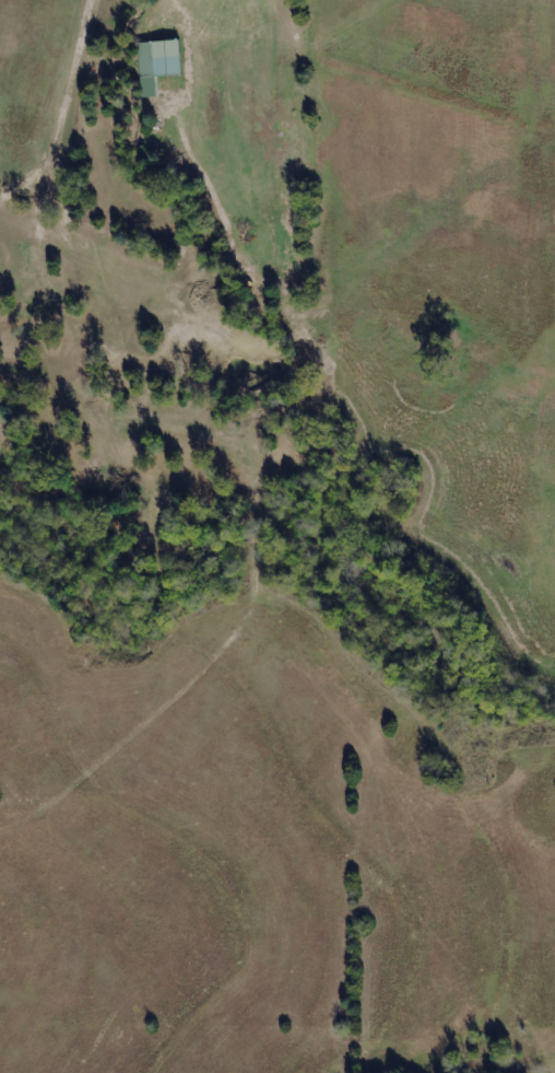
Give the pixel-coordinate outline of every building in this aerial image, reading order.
[(145,77),(187,75),(186,41),(143,43),(145,77)]
